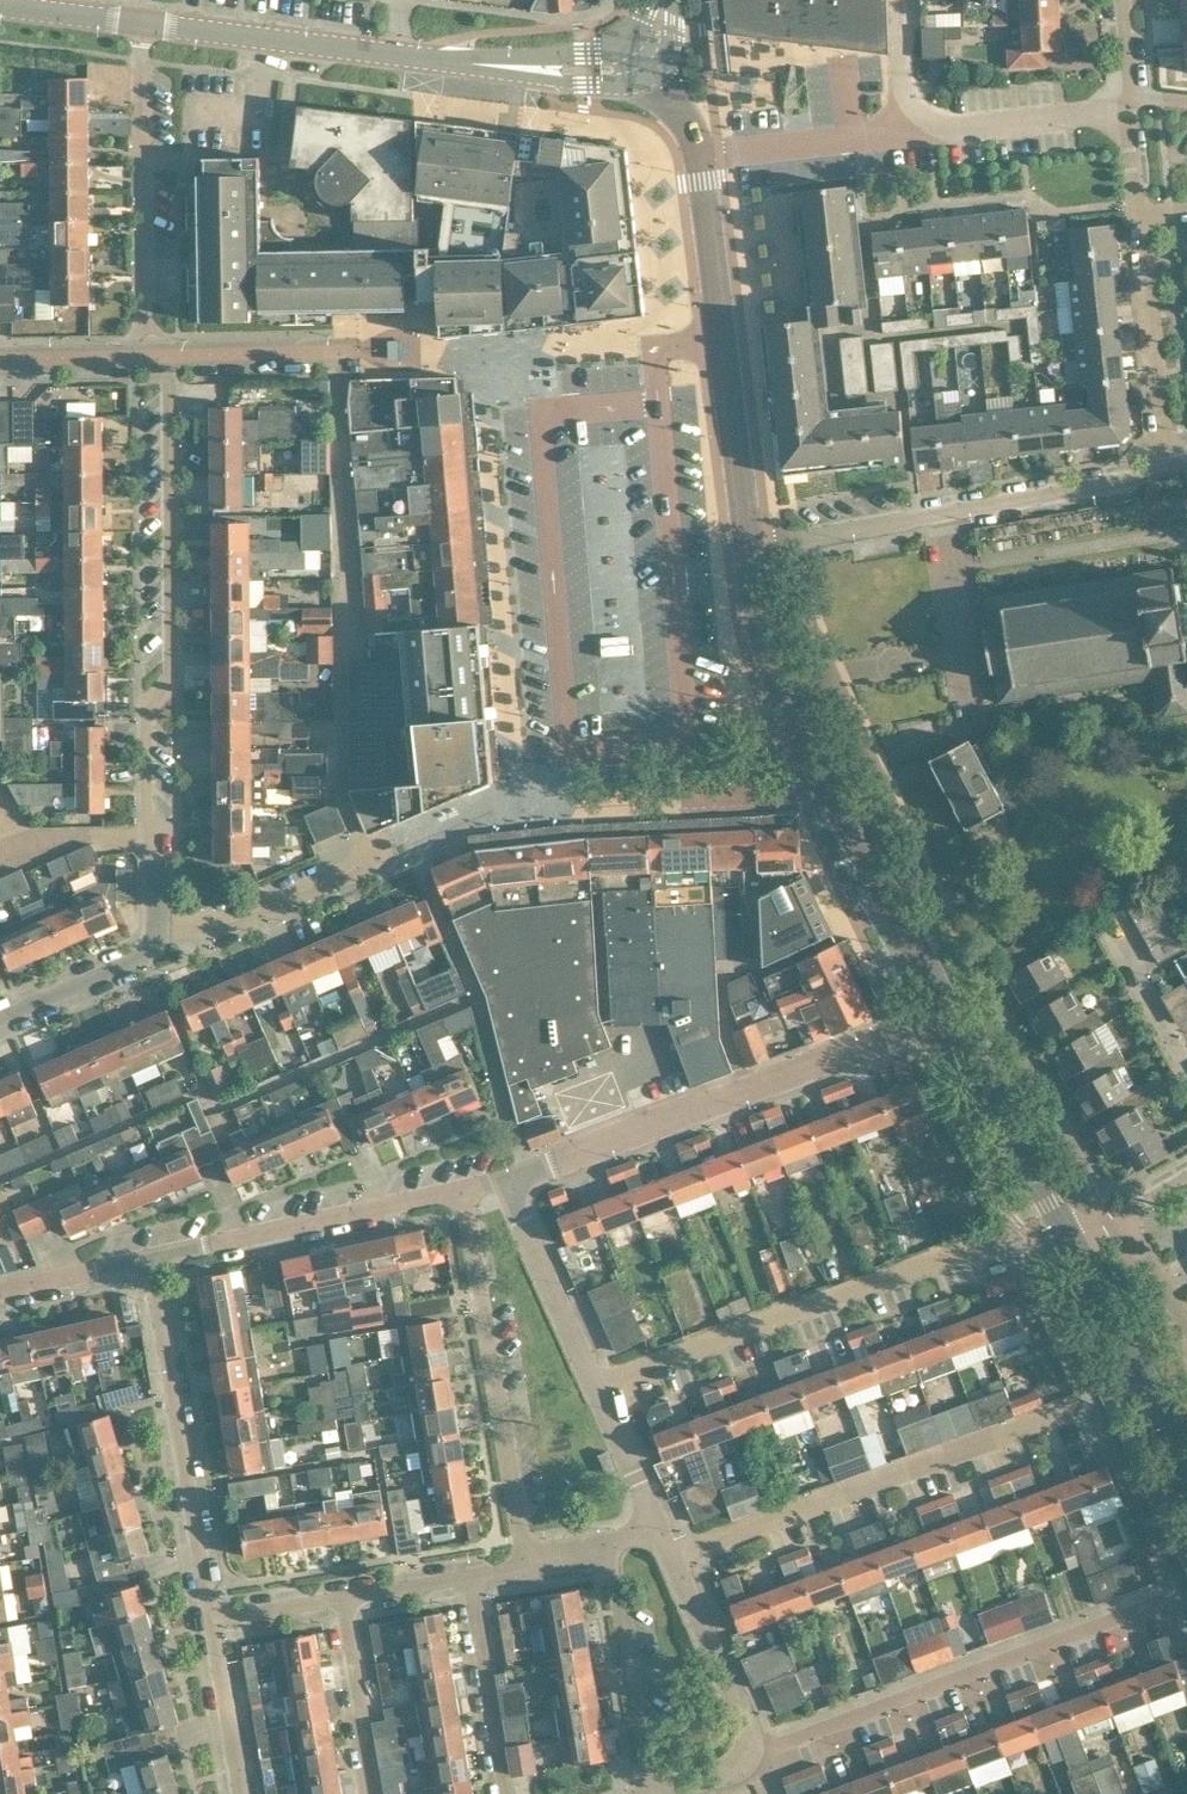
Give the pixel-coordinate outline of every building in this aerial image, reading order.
[(551,13),(573,11),(571,0),(537,0),(532,9),(532,11),(551,13)] [(729,34),(890,54),(888,0),(725,0),(729,34)] [(992,11),(993,25),(1008,25),(1023,24),(1060,22),(1059,0),(1022,0),(1022,9),(1009,10),(992,11)] [(1009,50),(1010,68),(1047,67),(1046,51),(1062,50),(1060,22),(1023,24),(1024,49),(1009,50)] [(963,39),(963,26),(923,28),(924,58),(947,57),(946,39),(963,39)] [(24,107),(89,107),(89,78),(52,78),(52,95),(24,95),(24,106),(24,107)] [(292,239),(295,239),(295,237),(291,238),(287,237),(284,236),(282,235),(280,233),(278,230),(277,228),(276,227),(275,225),(275,223),(275,221),(275,218),(273,218),(273,220),(262,221),(260,157),(198,158),(198,160),(206,161),(206,176),(199,176),(201,322),(252,321),(252,311),(261,310),(261,313),(407,311),(407,296),(419,296),(419,300),(420,300),(420,302),(430,302),(440,302),(441,334),(441,337),(506,331),(646,315),(628,147),(613,145),(520,133),(517,133),(418,120),(419,200),(446,204),(441,247),(420,248),(420,219),(415,219),(413,119),(300,105),(292,166),(320,170),(318,180),(320,190),(325,198),(334,203),(344,204),(353,201),(353,221),(356,221),(357,249),(293,251),(292,239)] [(0,106),(0,136),(13,136),(13,121),(24,120),(53,120),(53,135),(89,135),(89,107),(24,107),(24,106),(0,106)] [(53,150),(26,150),(26,164),(38,164),(90,163),(89,135),(53,135),(53,150)] [(53,164),(53,192),(90,191),(90,163),(38,164),(53,164)] [(38,176),(38,164),(26,164),(22,164),(22,176),(38,176)] [(847,186),(797,191),(798,209),(801,232),(805,266),(807,289),(808,294),(809,307),(802,307),(803,320),(811,319),(812,319),(813,328),(863,322),(860,301),(848,191),(847,186)] [(90,191),(53,192),(53,202),(31,202),(31,207),(26,207),(26,203),(0,202),(0,220),(31,220),(53,220),(90,219),(90,191)] [(1028,209),(1001,212),(1006,255),(1007,269),(1029,267),(1027,253),(1032,252),(1030,233),(1029,222),(1028,209)] [(1001,212),(975,215),(980,258),(1006,255),(1001,212)] [(975,215),(950,218),(954,261),(980,258),(975,215)] [(924,220),(924,228),(929,272),(932,271),(931,263),(954,261),(950,218),(924,220)] [(1066,218),(1038,221),(1040,233),(1067,230),(1066,218)] [(90,219),(53,220),(53,248),(90,248),(90,219)] [(31,220),(0,220),(0,244),(30,244),(31,220)] [(1075,255),(1118,250),(1116,224),(1072,229),(1075,255)] [(904,274),(929,272),(924,228),(899,230),(904,274)] [(899,230),(873,233),(878,277),(904,274),(899,230)] [(90,248),(53,248),(53,263),(13,263),(0,264),(0,276),(54,276),(90,276),(90,248)] [(1072,282),(1114,277),(1121,276),(1118,250),(1075,255),(1077,278),(1072,279),(1072,282)] [(90,276),(54,276),(0,276),(0,290),(13,289),(37,288),(54,288),(54,305),(91,305),(90,276)] [(1075,307),(1117,302),(1114,277),(1072,282),(1075,307)] [(1036,288),(1017,291),(1018,300),(1019,306),(1038,304),(1036,288)] [(14,305),(13,295),(13,289),(0,290),(0,320),(13,319),(14,319),(14,305)] [(1078,333),(1120,328),(1117,302),(1075,307),(1078,333)] [(1019,306),(1011,307),(1013,318),(1039,315),(1038,304),(1019,306)] [(1013,318),(1011,307),(997,309),(999,320),(1013,318)] [(963,324),(987,321),(985,310),(961,313),(963,324)] [(961,313),(948,315),(949,326),(963,324),(961,313)] [(930,316),(909,319),(910,330),(931,327),(930,316)] [(785,475),(793,474),(907,462),(901,410),(829,418),(830,426),(824,426),(812,319),(761,325),(773,433),(780,432),(785,475)] [(910,330),(909,319),(883,322),(884,333),(910,330)] [(1031,338),(1042,337),(1040,320),(1029,321),(1031,338)] [(1081,358),(1123,353),(1120,328),(1078,333),(1081,358)] [(981,341),(1010,338),(1010,333),(1010,329),(980,332),(981,341)] [(981,341),(980,332),(955,335),(956,344),(981,341)] [(1010,333),(1010,338),(1014,370),(1024,369),(1020,332),(1010,333)] [(847,396),(870,393),(863,335),(841,338),(847,396)] [(930,347),(956,344),(955,335),(929,338),(930,347)] [(1045,360),(1042,337),(1031,338),(1034,362),(1045,360)] [(914,349),(930,347),(929,338),(901,341),(906,389),(918,388),(914,349)] [(872,344),(877,392),(899,390),(894,342),(872,344)] [(1084,383),(1089,383),(1126,379),(1123,353),(1081,358),(1084,383)] [(457,376),(420,377),(422,396),(459,393),(458,376),(457,376)] [(349,404),(349,405),(351,418),(352,430),(352,431),(399,427),(423,425),(463,422),(462,411),(460,393),(459,393),(422,396),(420,377),(413,377),(376,378),(361,379),(352,379),(349,404)] [(1089,383),(1092,407),(1128,403),(1126,379),(1089,383)] [(944,392),(935,393),(938,425),(943,469),(970,466),(969,459),(964,414),(962,402),(945,404),(944,392)] [(9,443),(14,443),(14,402),(0,402),(0,443),(9,443)] [(37,402),(14,402),(14,443),(15,443),(15,445),(50,445),(104,445),(103,416),(37,417),(37,402)] [(1040,405),(1045,450),(1071,448),(1066,402),(1040,405)] [(1071,448),(1096,445),(1092,407),(1067,410),(1066,402),(1071,448)] [(1092,407),(1096,445),(1122,442),(1131,430),(1128,403),(1092,407)] [(1015,408),(1020,453),(1045,450),(1040,405),(1015,408)] [(243,406),(213,406),(213,441),(261,440),(261,420),(243,420),(243,406)] [(261,406),(261,420),(261,440),(262,440),(297,440),(297,406),(261,406)] [(994,456),(1020,453),(1015,408),(989,411),(994,456)] [(964,414),(969,459),(994,456),(989,411),(964,414)] [(399,427),(352,431),(354,455),(368,454),(368,459),(465,451),(464,435),(463,423),(463,422),(423,425),(399,427)] [(938,425),(912,428),(917,472),(943,469),(938,425)] [(331,439),(302,439),(302,473),(331,473),(331,439)] [(213,473),(243,473),(243,457),(258,457),(263,453),(262,440),(261,440),(213,441),(213,473)] [(0,443),(0,473),(10,473),(9,443),(0,443)] [(66,474),(104,473),(104,445),(50,445),(50,473),(66,473),(66,474)] [(369,464),(355,464),(357,488),(379,486),(392,485),(468,479),(465,451),(368,459),(369,464)] [(66,502),(104,502),(104,473),(66,474),(66,502)] [(243,508),(243,473),(213,473),(214,508),(243,508)] [(274,473),(261,473),(261,490),(274,490),(274,473)] [(468,479),(392,485),(394,515),(470,508),(469,492),(468,479)] [(359,518),(382,516),(379,486),(357,488),(359,518)] [(38,488),(38,502),(52,502),(52,488),(38,488)] [(60,530),(104,530),(104,502),(66,502),(52,502),(38,502),(38,514),(52,514),(53,530),(60,530)] [(384,545),(407,543),(435,541),(473,538),(473,535),(469,518),(470,512),(470,511),(470,508),(394,515),(382,516),(359,518),(362,546),(384,545)] [(332,513),(303,514),(303,550),(332,549),(332,513)] [(214,551),(282,550),(282,537),(252,537),(251,522),(214,522),(214,551)] [(52,558),(104,558),(104,530),(60,530),(60,538),(52,545),(52,558)] [(1,559),(25,559),(25,535),(1,535),(1,559)] [(473,538),(435,541),(407,543),(384,545),(375,545),(375,550),(363,551),(365,575),(386,573),(475,566),(473,538)] [(252,551),(214,551),(214,579),(252,579),(265,579),(266,579),(266,569),(269,569),(306,569),(306,550),(282,550),(252,551)] [(105,586),(104,558),(52,558),(25,559),(1,559),(1,573),(67,572),(67,586),(105,586)] [(480,623),(480,620),(475,566),(386,573),(365,575),(370,633),(376,633),(392,631),(480,623)] [(985,597),(990,627),(985,628),(992,672),(997,671),(1001,701),(1025,698),(1155,679),(1160,713),(1165,717),(1186,713),(1186,601),(1183,601),(1180,580),(1175,580),(1173,566),(985,593),(985,597)] [(252,579),(214,579),(214,607),(276,607),(281,607),(281,593),(265,593),(265,579),(252,579)] [(16,615),(51,615),(105,614),(105,586),(67,586),(67,601),(39,601),(39,597),(2,598),(2,615),(16,615)] [(305,626),(333,626),(333,606),(306,607),(281,607),(276,607),(214,607),(214,635),(252,635),(252,621),(305,620),(305,626)] [(68,643),(105,642),(105,614),(51,615),(52,643),(68,643)] [(2,644),(17,643),(16,615),(2,615),(0,615),(0,643),(2,643),(2,644)] [(493,767),(480,623),(376,633),(379,662),(350,665),(351,794),(369,836),(386,828),(381,815),(493,767)] [(215,664),(283,663),(283,651),(269,651),(268,635),(252,635),(214,635),(215,664)] [(309,662),(334,662),(333,635),(308,635),(309,662)] [(39,671),(105,671),(105,642),(68,643),(68,658),(53,658),(39,658),(39,671)] [(17,643),(2,644),(2,643),(0,643),(0,672),(5,672),(22,672),(22,643),(17,643)] [(251,676),(281,676),(281,678),(310,678),(310,663),(283,663),(215,664),(215,692),(252,691),(251,676)] [(98,717),(98,700),(105,699),(105,671),(39,671),(39,688),(55,688),(55,718),(98,717)] [(285,720),(285,707),(271,707),(271,691),(252,691),(215,692),(215,721),(253,720),(285,720)] [(6,739),(4,739),(4,754),(34,754),(34,735),(33,718),(6,718),(6,739)] [(296,720),(285,720),(253,720),(215,721),(215,749),(253,749),(253,734),(279,734),(279,738),(310,738),(310,720),(296,720)] [(80,740),(51,741),(51,755),(106,755),(106,726),(82,726),(80,726),(80,740)] [(988,736),(977,741),(983,752),(993,746),(988,736)] [(967,829),(988,818),(1007,809),(982,760),(970,739),(931,760),(936,769),(929,773),(936,785),(942,782),(967,829)] [(253,749),(215,749),(215,777),(253,777),(284,776),(294,776),(329,776),(328,753),(283,754),(283,763),(253,764),(253,749)] [(80,783),(106,783),(106,755),(51,755),(51,768),(80,767),(80,783)] [(494,782),(493,767),(381,815),(386,828),(494,782)] [(268,804),(268,789),(284,789),(284,776),(253,777),(215,777),(216,805),(254,804),(268,804)] [(329,776),(294,776),(294,796),(329,795),(329,776)] [(80,795),(80,812),(106,812),(106,783),(80,783),(10,784),(9,785),(21,805),(53,804),(53,795),(80,795)] [(333,836),(348,829),(336,802),(320,808),(333,836)] [(216,834),(284,833),(284,822),(254,822),(254,804),(216,805),(216,834)] [(283,815),(305,815),(305,804),(283,804),(283,815)] [(320,808),(306,815),(306,816),(305,816),(317,843),(333,836),(320,808)] [(833,934),(803,869),(801,828),(758,830),(761,870),(762,889),(763,939),(765,966),(816,943),(833,934)] [(758,830),(710,833),(716,960),(745,958),(745,956),(754,955),(753,934),(744,935),(742,894),(747,894),(746,871),(761,870),(758,830)] [(216,834),(216,862),(253,862),(253,847),(284,846),(284,833),(216,834)] [(710,833),(653,836),(653,834),(651,834),(651,836),(658,1000),(660,1023),(669,1023),(689,1076),(700,1072),(704,1083),(734,1072),(721,1036),(715,961),(716,960),(710,833)] [(513,1098),(534,1089),(563,1078),(579,1071),(575,1060),(613,1046),(598,1010),(592,873),(592,836),(479,852),(433,868),(447,903),(448,902),(456,919),(455,919),(488,995),(513,1098)] [(608,936),(612,1025),(660,1023),(658,1000),(651,836),(592,839),(592,836),(592,873),(606,872),(606,891),(605,891),(607,936),(608,936)] [(92,843),(59,858),(66,874),(99,860),(92,843)] [(66,874),(59,858),(49,862),(56,879),(66,874)] [(13,898),(32,889),(22,869),(3,877),(13,898)] [(13,898),(3,877),(0,878),(0,903),(13,898)] [(91,935),(117,923),(112,910),(119,907),(118,905),(118,883),(94,883),(72,892),(78,905),(91,935)] [(1135,920),(1162,906),(1155,893),(1128,907),(1135,920)] [(401,907),(386,913),(398,942),(424,931),(430,945),(444,939),(427,900),(418,904),(416,900),(412,902),(408,899),(402,902),(401,907)] [(78,905),(52,916),(65,946),(91,935),(78,905)] [(1162,906),(1135,920),(1143,934),(1170,919),(1162,906)] [(24,918),(22,919),(25,927),(38,957),(65,946),(52,916),(48,908),(33,914),(24,918)] [(398,942),(386,913),(357,926),(370,955),(398,942)] [(12,969),(38,957),(25,927),(22,919),(0,929),(0,942),(12,969)] [(1177,932),(1170,919),(1143,934),(1150,947),(1177,932)] [(370,955),(357,926),(328,938),(341,967),(362,1018),(366,1026),(377,1022),(351,963),(370,955)] [(1186,948),(1177,932),(1150,947),(1159,963),(1186,948)] [(299,951),(312,980),(341,967),(328,938),(299,951)] [(1004,950),(1015,971),(1035,959),(1024,938),(1004,950)] [(803,960),(765,977),(774,996),(767,998),(769,1004),(768,1004),(773,1016),(784,1012),(820,998),(856,982),(838,943),(803,960)] [(299,951),(270,963),(283,992),(290,1009),(297,1025),(308,1021),(301,1004),(319,996),(312,980),(299,951)] [(1023,1002),(1046,989),(1053,1001),(1054,1002),(1073,990),(1073,991),(1074,990),(1066,976),(1065,976),(1051,951),(1008,976),(1023,1002)] [(1175,960),(1186,981),(1186,953),(1175,960)] [(412,1006),(425,1000),(417,983),(416,984),(406,959),(395,963),(402,979),(400,979),(412,1006)] [(242,976),(254,1005),(283,992),(270,963),(242,976)] [(456,967),(417,983),(425,1000),(429,1010),(468,993),(456,967)] [(748,1012),(744,1000),(761,993),(752,972),(730,982),(732,1003),(733,1003),(737,1015),(748,1012)] [(242,976),(213,988),(225,1017),(254,1005),(242,976)] [(834,1034),(834,1035),(872,1017),(856,982),(820,998),(784,1012),(790,1028),(809,1021),(814,1035),(805,1038),(807,1045),(834,1034)] [(183,1001),(192,1023),(195,1030),(212,1023),(221,1044),(224,1042),(229,1055),(239,1050),(232,1034),(225,1017),(213,988),(198,995),(194,992),(187,995),(186,999),(183,1001)] [(1087,1015),(1073,991),(1073,990),(1054,1002),(1053,1001),(1030,1014),(1045,1040),(1068,1027),(1075,1039),(1076,1040),(1095,1029),(1095,1030),(1106,1023),(1097,1009),(1087,1015)] [(287,1030),(297,1025),(290,1009),(280,1014),(287,1030)] [(168,1010),(142,1021),(160,1062),(186,1051),(168,1010)] [(341,1047),(370,1035),(366,1026),(362,1018),(334,1030),(341,1047)] [(440,1040),(452,1034),(445,1018),(428,1025),(418,1029),(426,1046),(434,1066),(453,1109),(480,1098),(467,1069),(461,1055),(449,1060),(440,1040)] [(128,1061),(134,1074),(160,1062),(142,1021),(116,1033),(128,1061)] [(734,1031),(748,1067),(771,1058),(757,1022),(734,1031)] [(243,1029),(232,1034),(239,1050),(240,1050),(250,1073),(278,1061),(268,1036),(249,1044),(243,1029)] [(416,1050),(426,1046),(418,1029),(409,1033),(416,1050)] [(1076,1040),(1075,1039),(1052,1053),(1067,1079),(1090,1066),(1097,1078),(1097,1079),(1117,1068),(1128,1062),(1119,1047),(1108,1053),(1095,1030),(1095,1029),(1076,1040)] [(102,1073),(107,1085),(134,1074),(128,1061),(116,1033),(90,1044),(102,1073)] [(382,1045),(389,1062),(400,1059),(392,1041),(382,1045)] [(76,1085),(81,1097),(107,1085),(102,1073),(90,1044),(63,1056),(76,1085)] [(384,1064),(377,1047),(366,1052),(373,1069),(384,1064)] [(356,1056),(363,1073),(373,1069),(366,1052),(356,1056)] [(63,1056),(37,1067),(55,1108),(81,1097),(76,1085),(63,1056)] [(903,1088),(882,1096),(892,1123),(928,1109),(909,1057),(894,1063),(903,1088)] [(205,1072),(218,1101),(232,1095),(220,1066),(205,1072)] [(429,1088),(416,1094),(428,1121),(453,1109),(434,1066),(422,1071),(429,1088)] [(1130,1092),(1117,1068),(1097,1079),(1097,1078),(1074,1091),(1089,1117),(1112,1104),(1119,1117),(1119,1118),(1138,1106),(1139,1107),(1150,1101),(1141,1086),(1130,1092)] [(7,1113),(34,1102),(21,1072),(0,1081),(0,1097),(7,1113)] [(693,1087),(704,1083),(700,1072),(689,1076),(693,1087)] [(178,1078),(168,1082),(175,1098),(185,1094),(178,1078)] [(851,1079),(836,1084),(841,1096),(855,1091),(851,1079)] [(304,1080),(288,1087),(292,1097),(308,1090),(304,1080)] [(154,1107),(175,1098),(168,1082),(147,1091),(154,1107)] [(836,1084),(822,1090),(827,1102),(841,1096),(836,1084)] [(276,1104),(292,1097),(288,1087),(272,1094),(276,1104)] [(359,1145),(372,1139),(375,1144),(401,1132),(389,1105),(382,1089),(356,1100),(352,1091),(339,1097),(351,1123),(350,1123),(359,1145)] [(513,1098),(516,1111),(519,1123),(544,1114),(534,1089),(513,1098)] [(428,1121),(416,1094),(390,1105),(401,1132),(428,1121)] [(860,1105),(846,1110),(856,1136),(892,1123),(882,1096),(860,1105)] [(197,1122),(208,1117),(199,1097),(189,1101),(197,1122)] [(302,1119),(315,1149),(342,1137),(338,1129),(350,1123),(351,1123),(339,1097),(300,1114),(302,1119)] [(125,1101),(116,1105),(123,1121),(132,1117),(125,1101)] [(256,1111),(252,1101),(235,1109),(239,1118),(256,1111)] [(97,1132),(123,1121),(116,1105),(106,1109),(108,1112),(91,1119),(97,1132)] [(779,1106),(765,1111),(784,1163),(789,1176),(825,1162),(820,1150),(810,1123),(788,1132),(779,1106)] [(1119,1118),(1119,1117),(1096,1130),(1111,1156),(1134,1143),(1147,1165),(1176,1149),(1168,1134),(1158,1140),(1153,1130),(1152,1131),(1139,1107),(1138,1106),(1119,1118)] [(832,1115),(810,1123),(820,1150),(856,1136),(846,1110),(832,1115)] [(739,1150),(749,1177),(784,1163),(765,1111),(751,1117),(760,1142),(739,1150)] [(200,1127),(197,1128),(211,1162),(224,1156),(224,1157),(232,1175),(236,1183),(262,1172),(247,1137),(243,1128),(232,1133),(238,1147),(224,1153),(214,1132),(208,1117),(197,1122),(200,1127)] [(315,1149),(302,1119),(276,1130),(289,1160),(315,1149)] [(533,1147),(560,1137),(562,1136),(556,1119),(526,1130),(533,1147)] [(56,1131),(63,1147),(80,1140),(73,1123),(56,1131)] [(136,1125),(119,1132),(124,1142),(140,1135),(136,1125)] [(247,1137),(262,1172),(289,1160),(276,1130),(274,1125),(247,1137)] [(164,1158),(177,1188),(203,1177),(199,1167),(211,1162),(201,1139),(197,1128),(158,1145),(164,1158)] [(98,1153),(124,1142),(119,1132),(94,1143),(98,1153)] [(40,1138),(21,1146),(28,1162),(55,1150),(48,1134),(40,1138)] [(687,1170),(667,1177),(677,1204),(713,1190),(703,1164),(701,1159),(698,1150),(693,1138),(679,1143),(677,1144),(687,1170)] [(105,1170),(98,1153),(94,1143),(68,1155),(72,1165),(92,1156),(100,1172),(105,1170)] [(0,1155),(0,1167),(3,1173),(23,1164),(16,1148),(0,1155)] [(717,1158),(703,1164),(713,1190),(734,1182),(738,1193),(753,1188),(749,1177),(739,1150),(717,1158)] [(72,1165),(68,1155),(52,1161),(56,1171),(72,1165)] [(136,1171),(149,1200),(177,1188),(164,1158),(136,1171)] [(641,1217),(646,1231),(682,1217),(677,1204),(667,1177),(645,1185),(636,1160),(622,1165),(626,1177),(631,1191),(641,1217)] [(622,1165),(608,1170),(612,1182),(626,1177),(622,1165)] [(818,1169),(817,1172),(820,1182),(830,1179),(825,1166),(818,1169)] [(111,1182),(124,1211),(149,1200),(136,1171),(111,1182)] [(32,1182),(28,1172),(11,1179),(16,1189),(32,1182)] [(84,1193),(97,1223),(124,1211),(111,1182),(84,1193)] [(565,1187),(550,1192),(554,1204),(569,1198),(565,1187)] [(617,1196),(596,1204),(606,1231),(641,1217),(631,1191),(617,1196)] [(913,1219),(903,1192),(885,1198),(895,1225),(913,1219)] [(65,1220),(71,1234),(97,1223),(84,1193),(58,1205),(53,1194),(41,1199),(52,1226),(65,1220)] [(28,1205),(40,1231),(52,1226),(41,1199),(28,1205)] [(967,1201),(936,1212),(945,1236),(976,1224),(974,1219),(987,1214),(981,1201),(969,1206),(967,1201)] [(574,1212),(559,1218),(565,1232),(569,1244),(592,1236),(606,1231),(596,1204),(574,1212)] [(15,1210),(27,1237),(40,1231),(28,1205),(15,1210)] [(15,1210),(5,1215),(17,1241),(27,1237),(15,1210)] [(424,1229),(396,1235),(403,1266),(407,1284),(420,1281),(419,1275),(418,1273),(433,1270),(431,1260),(424,1229)] [(396,1235),(368,1242),(375,1273),(377,1281),(392,1278),(393,1282),(394,1287),(405,1285),(407,1284),(403,1266),(396,1235)] [(795,1237),(781,1241),(790,1269),(804,1264),(795,1237)] [(375,1273),(368,1242),(341,1248),(348,1279),(351,1297),(362,1295),(364,1290),(361,1276),(375,1273)] [(773,1246),(759,1251),(763,1264),(778,1259),(773,1246)] [(348,1279),(341,1248),(312,1254),(319,1285),(322,1303),(351,1297),(348,1279)] [(319,1285),(312,1254),(284,1260),(291,1292),(319,1285)] [(778,1259),(763,1264),(774,1294),(788,1289),(778,1259)] [(278,1264),(260,1267),(265,1296),(283,1293),(278,1264)] [(234,1287),(231,1272),(200,1277),(205,1306),(247,1299),(245,1285),(234,1287)] [(1053,1342),(1033,1295),(1016,1301),(1014,1298),(1017,1297),(1013,1287),(1019,1285),(1016,1278),(1014,1273),(985,1284),(989,1295),(995,1293),(1000,1307),(979,1315),(989,1341),(1026,1328),(1033,1349),(1053,1342)] [(597,1307),(626,1294),(619,1279),(590,1291),(597,1307)] [(283,1293),(265,1296),(267,1308),(285,1305),(283,1293)] [(632,1308),(626,1294),(597,1307),(604,1321),(632,1308)] [(429,1300),(411,1303),(414,1319),(441,1314),(455,1311),(453,1296),(439,1299),(429,1300)] [(949,1297),(934,1302),(953,1354),(989,1341),(979,1315),(958,1322),(949,1297)] [(252,1327),(247,1299),(205,1306),(209,1334),(252,1327)] [(953,1354),(934,1302),(919,1308),(928,1334),(907,1341),(922,1381),(957,1369),(952,1355),(953,1354)] [(397,1306),(399,1321),(401,1321),(414,1319),(411,1303),(408,1304),(397,1306)] [(386,1323),(383,1307),(352,1312),(355,1328),(386,1323)] [(604,1321),(610,1336),(639,1323),(632,1308),(604,1321)] [(715,1309),(707,1312),(712,1325),(720,1322),(715,1309)] [(124,1345),(117,1314),(89,1320),(95,1351),(99,1369),(113,1366),(109,1348),(124,1345)] [(296,1319),(299,1338),(328,1333),(325,1314),(296,1319)] [(61,1327),(68,1357),(74,1381),(87,1378),(82,1354),(95,1351),(89,1320),(61,1327)] [(446,1348),(441,1320),(399,1327),(402,1343),(389,1346),(391,1358),(403,1356),(446,1348)] [(645,1338),(639,1323),(610,1336),(617,1351),(645,1338)] [(877,1323),(862,1329),(882,1381),(887,1394),(922,1381),(907,1341),(886,1349),(877,1323)] [(33,1333),(40,1364),(43,1377),(59,1373),(59,1374),(71,1372),(73,1381),(74,1381),(68,1357),(61,1327),(33,1333)] [(252,1327),(209,1334),(214,1362),(257,1355),(252,1327)] [(846,1395),(882,1381),(862,1329),(848,1334),(857,1360),(836,1368),(846,1395)] [(6,1339),(13,1370),(16,1383),(43,1377),(40,1364),(33,1333),(6,1339)] [(331,1338),(336,1367),(353,1364),(348,1335),(331,1338)] [(274,1352),(291,1349),(289,1338),(272,1341),(274,1352)] [(6,1339),(0,1340),(0,1376),(4,1393),(17,1390),(16,1383),(13,1370),(6,1339)] [(313,1374),(330,1371),(325,1343),(308,1346),(313,1374)] [(451,1377),(446,1348),(403,1356),(406,1371),(394,1373),(396,1386),(420,1382),(451,1377)] [(804,1350),(790,1355),(810,1408),(846,1395),(836,1368),(814,1375),(804,1350)] [(257,1355),(214,1362),(219,1390),(262,1383),(257,1355)] [(785,1386),(764,1394),(774,1421),(810,1408),(790,1355),(776,1360),(785,1386)] [(338,1378),(335,1378),(339,1399),(355,1396),(354,1393),(352,1378),(350,1369),(337,1372),(338,1378)] [(733,1376),(719,1382),(723,1394),(737,1389),(733,1376)] [(424,1410),(456,1405),(451,1377),(420,1382),(396,1386),(398,1398),(411,1396),(414,1412),(424,1410)] [(339,1399),(335,1378),(322,1380),(322,1385),(310,1387),(312,1403),(339,1399)] [(711,1413),(691,1421),(701,1447),(708,1467),(718,1464),(726,1461),(719,1441),(738,1434),(728,1407),(723,1394),(719,1382),(702,1388),(711,1413)] [(266,1411),(262,1383),(219,1390),(224,1418),(266,1411)] [(105,1394),(109,1409),(141,1400),(137,1384),(105,1394)] [(1014,1384),(1006,1387),(1011,1400),(1022,1395),(1024,1393),(1022,1387),(1014,1384)] [(980,1428),(1008,1418),(1016,1415),(1016,1414),(1011,1400),(1006,1387),(970,1401),(980,1428)] [(1011,1400),(1016,1414),(1042,1405),(1037,1390),(1022,1395),(1011,1400)] [(742,1402),(728,1407),(738,1434),(774,1421),(764,1394),(742,1402)] [(358,1415),(355,1396),(339,1399),(342,1418),(358,1415)] [(337,1419),(342,1418),(339,1399),(312,1403),(315,1421),(299,1424),(301,1434),(323,1431),(338,1429),(339,1428),(337,1419)] [(652,1406),(648,1415),(665,1461),(686,1453),(697,1487),(712,1480),(713,1480),(708,1467),(701,1447),(691,1421),(679,1425),(678,1425),(671,1428),(667,1415),(674,1413),(669,1400),(652,1406)] [(96,1401),(79,1405),(82,1416),(98,1412),(96,1401)] [(948,1410),(958,1437),(980,1428),(970,1401),(948,1410)] [(866,1402),(852,1408),(861,1434),(861,1435),(861,1436),(876,1430),(866,1402)] [(82,1416),(79,1405),(56,1412),(59,1422),(82,1416)] [(456,1405),(424,1410),(414,1412),(419,1440),(429,1438),(460,1433),(456,1405)] [(266,1411),(224,1418),(228,1447),(271,1439),(266,1411)] [(118,1441),(111,1415),(68,1427),(76,1453),(87,1450),(118,1441)] [(944,1439),(936,1418),(935,1419),(933,1415),(898,1428),(908,1454),(944,1441),(943,1440),(944,1439)] [(34,1418),(24,1420),(26,1431),(44,1426),(41,1416),(34,1418)] [(936,1418),(944,1439),(951,1437),(944,1416),(936,1418)] [(26,1431),(24,1420),(0,1427),(0,1438),(26,1431)] [(350,1451),(367,1448),(363,1420),(346,1423),(350,1451)] [(338,1429),(323,1431),(325,1442),(340,1440),(338,1429)] [(434,1466),(465,1461),(460,1433),(429,1438),(419,1440),(423,1468),(434,1466)] [(828,1457),(836,1481),(872,1469),(872,1468),(873,1467),(861,1436),(861,1435),(824,1448),(828,1457)] [(271,1439),(228,1447),(233,1475),(276,1468),(271,1439)] [(87,1450),(76,1453),(74,1454),(78,1468),(91,1464),(95,1478),(126,1469),(118,1441),(87,1450)] [(400,1443),(381,1446),(383,1458),(402,1455),(400,1443)] [(341,1444),(326,1447),(328,1459),(343,1456),(341,1444)] [(1082,1447),(1067,1452),(1076,1478),(1055,1486),(1065,1512),(1071,1529),(1088,1523),(1081,1506),(1120,1492),(1108,1466),(1092,1472),(1082,1447)] [(47,1449),(29,1452),(31,1461),(48,1457),(47,1449)] [(48,1457),(31,1461),(33,1473),(50,1470),(48,1457)] [(828,1457),(816,1461),(825,1485),(836,1481),(828,1457)] [(351,1481),(362,1478),(359,1461),(348,1463),(351,1481)] [(423,1468),(426,1484),(419,1485),(421,1497),(439,1494),(470,1489),(465,1461),(434,1466),(423,1468)] [(27,1473),(25,1462),(7,1465),(9,1476),(27,1473)] [(330,1466),(320,1468),(323,1485),(333,1483),(330,1466)] [(1026,1467),(1009,1473),(1029,1526),(1044,1520),(1059,1561),(1067,1558),(1080,1553),(1080,1552),(1074,1537),(1071,1529),(1065,1512),(1055,1486),(1040,1491),(1030,1466),(1026,1467)] [(323,1485),(320,1468),(309,1469),(312,1487),(323,1485)] [(95,1478),(99,1491),(81,1496),(85,1510),(106,1504),(134,1496),(126,1469),(95,1478)] [(27,1473),(9,1476),(11,1486),(29,1483),(27,1473)] [(999,1506),(984,1511),(994,1539),(1029,1526),(1009,1473),(993,1479),(989,1480),(999,1506)] [(304,1546),(299,1514),(297,1504),(280,1507),(275,1475),(263,1477),(266,1492),(270,1519),(276,1551),(304,1546)] [(266,1492),(263,1477),(230,1483),(233,1498),(266,1492)] [(718,1494),(717,1492),(712,1480),(697,1487),(683,1493),(690,1507),(718,1494)] [(717,1492),(718,1494),(725,1509),(729,1507),(734,1518),(765,1507),(755,1481),(728,1491),(727,1488),(717,1492)] [(406,1487),(389,1490),(391,1502),(408,1499),(406,1487)] [(30,1488),(18,1490),(20,1502),(32,1500),(30,1488)] [(360,1537),(389,1532),(382,1489),(353,1494),(355,1505),(360,1537)] [(421,1497),(426,1526),(431,1525),(450,1522),(475,1518),(470,1489),(439,1494),(421,1497)] [(718,1494),(690,1507),(696,1522),(725,1509),(718,1494)] [(954,1494),(938,1500),(958,1552),(994,1539),(984,1511),(963,1519),(954,1494)] [(100,1522),(104,1536),(143,1525),(134,1496),(106,1504),(85,1510),(79,1512),(83,1526),(100,1522)] [(332,1542),(360,1537),(355,1505),(340,1507),(338,1497),(336,1497),(325,1499),(327,1510),(332,1542)] [(325,1499),(297,1504),(299,1514),(304,1546),(332,1542),(327,1510),(325,1499)] [(408,1499),(391,1502),(400,1555),(422,1551),(419,1530),(418,1528),(413,1529),(408,1499)] [(927,1533),(912,1538),(922,1565),(958,1552),(938,1500),(921,1506),(918,1507),(927,1533)] [(50,1522),(47,1504),(36,1506),(39,1523),(50,1522)] [(33,1506),(25,1508),(28,1525),(39,1523),(36,1506),(33,1506)] [(276,1551),(270,1519),(241,1524),(247,1556),(276,1551)] [(45,1551),(61,1548),(56,1520),(50,1522),(39,1523),(42,1541),(44,1541),(45,1551)] [(881,1520),(867,1526),(886,1578),(922,1565),(912,1538),(891,1546),(881,1520)] [(450,1522),(431,1525),(432,1530),(434,1540),(453,1537),(450,1522)] [(29,1530),(31,1543),(42,1541),(39,1523),(28,1525),(29,1530)] [(104,1536),(88,1541),(96,1569),(99,1580),(127,1572),(123,1560),(144,1555),(151,1553),(143,1525),(104,1536)] [(840,1565),(850,1591),(854,1603),(890,1589),(886,1578),(867,1526),(851,1532),(861,1557),(840,1565)] [(1092,1530),(1074,1537),(1080,1552),(1080,1553),(1083,1562),(1088,1577),(1097,1604),(1159,1581),(1148,1554),(1134,1560),(1106,1570),(1092,1530)] [(1132,1548),(1132,1555),(1134,1559),(1147,1554),(1141,1540),(1136,1542),(1132,1548)] [(795,1552),(814,1604),(850,1591),(840,1565),(818,1573),(809,1547),(795,1552)] [(768,1591),(778,1618),(786,1639),(802,1634),(794,1612),(814,1604),(795,1552),(780,1558),(790,1583),(768,1591)] [(722,1579),(741,1631),(778,1618),(768,1591),(748,1599),(739,1573),(722,1579)] [(100,1583),(86,1587),(90,1603),(98,1601),(101,1611),(96,1612),(100,1624),(117,1620),(148,1612),(140,1584),(131,1587),(127,1574),(100,1583)] [(44,1575),(27,1578),(29,1588),(46,1585),(44,1575)] [(68,1580),(51,1583),(53,1593),(70,1590),(68,1580)] [(47,1595),(46,1585),(29,1588),(30,1598),(47,1595)] [(585,1617),(580,1589),(543,1595),(545,1609),(521,1613),(524,1628),(542,1624),(554,1623),(585,1617)] [(70,1590),(53,1593),(55,1604),(56,1604),(72,1601),(70,1590)] [(1016,1600),(1026,1630),(1055,1620),(1055,1619),(1045,1590),(1016,1600)] [(0,1593),(0,1622),(10,1620),(5,1592),(0,1593)] [(990,1643),(1015,1634),(1026,1630),(1016,1600),(979,1612),(990,1643)] [(412,1617),(415,1641),(416,1646),(448,1640),(443,1612),(412,1617)] [(118,1621),(106,1624),(114,1651),(114,1653),(126,1650),(156,1641),(148,1613),(118,1621)] [(502,1631),(513,1629),(510,1613),(500,1614),(502,1631)] [(585,1617),(554,1623),(542,1624),(547,1652),(558,1651),(589,1645),(585,1617)] [(387,1637),(383,1638),(381,1623),(371,1624),(375,1652),(389,1651),(387,1637)] [(3,1656),(16,1654),(11,1626),(0,1628),(0,1657),(3,1656)] [(513,1629),(502,1631),(507,1660),(518,1658),(513,1629)] [(63,1646),(77,1644),(74,1630),(60,1633),(63,1646)] [(945,1631),(910,1644),(920,1671),(955,1658),(945,1631)] [(274,1669),(289,1667),(321,1662),(316,1633),(300,1636),(300,1633),(296,1634),(297,1636),(275,1640),(278,1655),(272,1656),(274,1669)] [(1162,1637),(1151,1641),(1160,1666),(1139,1674),(1149,1701),(1184,1688),(1186,1695),(1186,1656),(1176,1661),(1166,1635),(1162,1637)] [(57,1647),(55,1638),(37,1642),(39,1651),(57,1647)] [(448,1640),(416,1646),(421,1674),(453,1669),(448,1640)] [(126,1650),(114,1653),(117,1662),(122,1679),(133,1676),(164,1667),(156,1641),(126,1650)] [(920,1671),(910,1644),(874,1657),(885,1684),(920,1671)] [(594,1672),(589,1645),(558,1651),(563,1680),(594,1675),(594,1672)] [(57,1647),(39,1651),(41,1661),(58,1658),(57,1647)] [(63,1654),(65,1664),(83,1661),(81,1651),(63,1654)] [(759,1652),(742,1659),(755,1687),(767,1682),(768,1682),(762,1667),(764,1666),(759,1652)] [(790,1652),(782,1655),(789,1674),(796,1671),(798,1670),(790,1652)] [(0,1657),(0,1686),(8,1685),(21,1683),(16,1654),(3,1656),(0,1657)] [(247,1674),(258,1672),(255,1655),(245,1657),(247,1674)] [(1113,1714),(1149,1701),(1139,1674),(1117,1682),(1108,1657),(1094,1662),(1113,1714)] [(67,1675),(85,1672),(83,1661),(65,1664),(67,1675)] [(377,1663),(380,1680),(391,1679),(388,1661),(377,1663)] [(289,1667),(274,1669),(279,1698),(286,1696),(326,1690),(321,1662),(289,1667)] [(1085,1694),(1068,1701),(1078,1728),(1082,1739),(1083,1739),(1118,1725),(1113,1714),(1094,1662),(1080,1667),(1075,1669),(1085,1694)] [(133,1676),(122,1679),(130,1706),(141,1703),(171,1694),(164,1667),(133,1676)] [(453,1669),(421,1674),(410,1676),(415,1704),(418,1704),(457,1696),(453,1669)] [(499,1690),(509,1689),(525,1686),(524,1680),(508,1683),(506,1671),(496,1674),(499,1690)] [(767,1682),(768,1683),(773,1697),(802,1686),(797,1672),(796,1671),(789,1674),(768,1682),(767,1682)] [(261,1690),(258,1672),(247,1674),(250,1691),(261,1690)] [(557,1708),(557,1709),(599,1701),(594,1675),(563,1680),(546,1683),(548,1695),(559,1693),(562,1708),(557,1708)] [(846,1695),(840,1678),(822,1684),(828,1701),(846,1695)] [(394,1696),(391,1679),(380,1680),(383,1698),(394,1696)] [(1039,1683),(1022,1689),(1042,1741),(1059,1735),(1072,1769),(1091,1762),(1077,1728),(1068,1701),(1048,1708),(1039,1683)] [(0,1686),(0,1715),(13,1713),(31,1709),(29,1695),(11,1698),(8,1685),(0,1686)] [(503,1718),(530,1713),(525,1686),(509,1689),(499,1690),(503,1718)] [(804,1692),(802,1686),(773,1697),(779,1713),(808,1702),(804,1692)] [(996,1727),(1006,1754),(1042,1741),(1022,1689),(1007,1694),(1017,1720),(996,1727)] [(330,1718),(326,1690),(286,1696),(289,1711),(285,1711),(287,1725),(330,1718)] [(77,1693),(67,1695),(70,1712),(80,1710),(77,1693)] [(56,1696),(59,1713),(70,1712),(67,1695),(56,1696)] [(124,1739),(103,1745),(105,1752),(107,1758),(127,1752),(156,1743),(152,1730),(169,1725),(172,1725),(174,1724),(180,1722),(179,1721),(172,1695),(142,1704),(122,1708),(130,1737),(124,1739)] [(429,1722),(421,1724),(423,1731),(431,1730),(462,1725),(457,1696),(426,1702),(429,1722)] [(604,1730),(599,1701),(557,1709),(561,1737),(604,1730)] [(376,1739),(407,1734),(402,1706),(385,1708),(387,1719),(373,1722),(376,1739)] [(0,1715),(0,1744),(18,1741),(15,1726),(34,1723),(31,1709),(13,1713),(0,1715)] [(83,1727),(80,1710),(70,1712),(72,1729),(83,1727)] [(965,1710),(951,1715),(970,1768),(1006,1754),(996,1727),(974,1736),(965,1710)] [(257,1730),(267,1728),(264,1711),(254,1713),(257,1730)] [(72,1729),(70,1712),(59,1713),(63,1731),(72,1729)] [(508,1746),(532,1742),(527,1714),(530,1714),(530,1713),(503,1718),(508,1746)] [(970,1768),(951,1715),(936,1721),(946,1746),(924,1754),(934,1781),(939,1793),(942,1793),(975,1782),(970,1768)] [(292,1754),(335,1746),(330,1718),(287,1725),(292,1754)] [(462,1725),(423,1731),(427,1759),(423,1760),(467,1753),(462,1725)] [(267,1728),(257,1730),(260,1748),(270,1746),(267,1728)] [(561,1737),(566,1766),(609,1759),(604,1730),(561,1737)] [(56,1752),(59,1763),(76,1760),(72,1733),(57,1736),(59,1751),(56,1752)] [(407,1734),(376,1739),(381,1768),(413,1762),(410,1745),(401,1746),(400,1737),(407,1736),(407,1734)] [(879,1742),(898,1793),(900,1793),(934,1781),(924,1754),(903,1762),(893,1737),(882,1741),(879,1742)] [(0,1744),(0,1773),(23,1769),(35,1767),(33,1755),(21,1757),(18,1741),(0,1744)] [(532,1742),(508,1746),(513,1775),(537,1771),(532,1742)] [(853,1781),(858,1793),(898,1793),(879,1742),(865,1748),(874,1773),(853,1781)] [(127,1752),(107,1758),(111,1772),(121,1769),(132,1766),(138,1764),(146,1791),(177,1782),(168,1754),(160,1757),(156,1743),(127,1752)] [(297,1782),(340,1774),(335,1746),(292,1754),(297,1782)] [(428,1788),(472,1781),(467,1753),(423,1760),(428,1788)] [(1155,1754),(1132,1763),(1143,1792),(1165,1783),(1155,1754)] [(78,1770),(76,1760),(59,1763),(60,1773),(78,1770)] [(413,1762),(381,1768),(385,1793),(392,1793),(398,1793),(396,1784),(409,1782),(406,1764),(413,1763),(413,1762)] [(1115,1763),(1094,1771),(1103,1793),(1127,1793),(1115,1763)] [(822,1764),(783,1778),(790,1793),(858,1793),(853,1781),(832,1789),(822,1764)] [(0,1773),(0,1793),(40,1793),(35,1767),(23,1769),(0,1773)] [(263,1769),(266,1787),(277,1785),(274,1767),(263,1769)] [(1094,1771),(1073,1779),(1072,1780),(1077,1793),(1103,1793),(1094,1771)] [(340,1774),(297,1782),(299,1793),(343,1793),(340,1774)] [(79,1778),(68,1780),(70,1790),(81,1788),(79,1778)] [(428,1788),(429,1793),(474,1793),(472,1781),(428,1788)] [(146,1791),(147,1793),(180,1793),(177,1782),(146,1791)] [(277,1785),(266,1787),(268,1793),(278,1793),(277,1785)]
